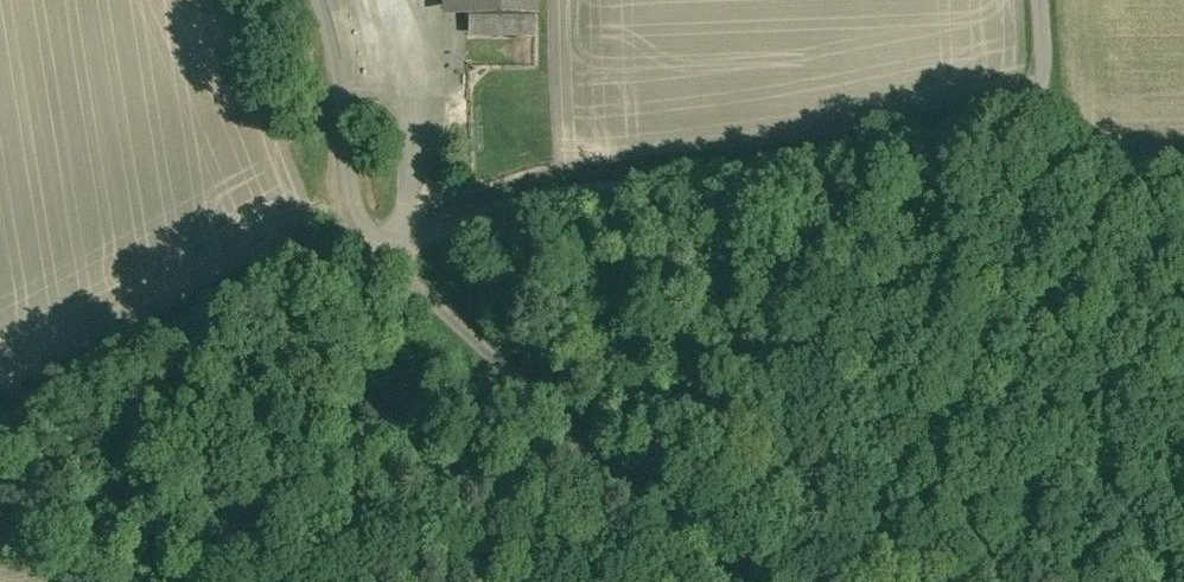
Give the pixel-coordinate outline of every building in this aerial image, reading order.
[(432,29),(526,31),(527,0),(432,0),(432,29)]
